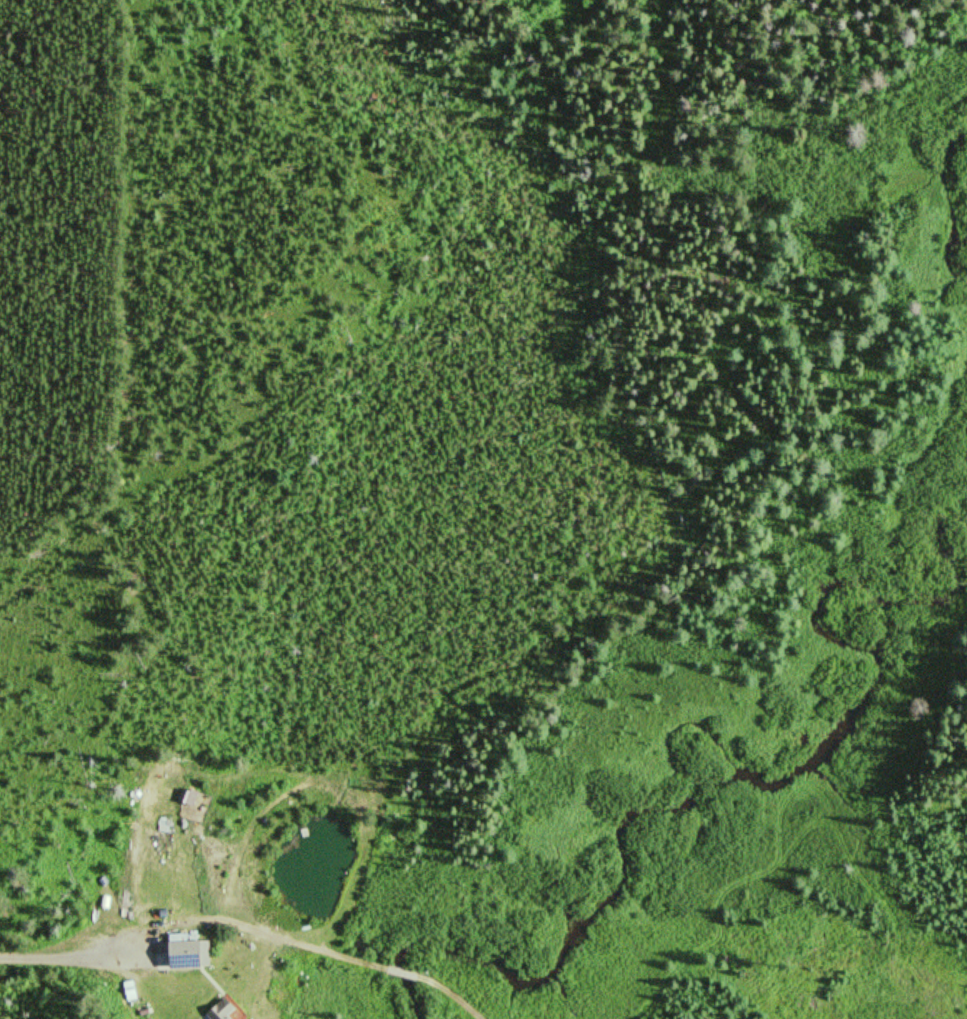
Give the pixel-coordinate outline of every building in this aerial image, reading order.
[(191,793),(176,791),(174,806),(189,807),(191,793)] [(201,943),(161,943),(161,969),(201,969),(201,943)] [(223,1015),(233,1009),(224,997),(198,1015),(200,1018),(225,1018),(223,1015)]
